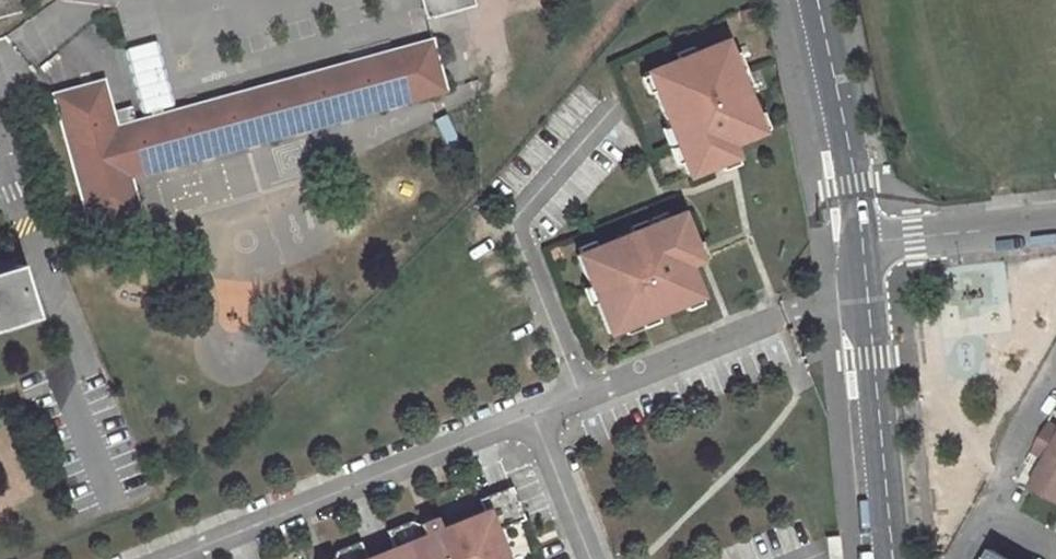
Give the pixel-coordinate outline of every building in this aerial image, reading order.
[(24,10),(21,0),(0,0),(0,17),(24,10)] [(425,21),(475,7),(473,0),(420,0),(425,21)] [(737,32),(657,62),(696,167),(729,155),(721,133),(736,127),(739,136),(771,124),(737,32)] [(444,85),(431,38),(135,121),(117,126),(113,112),(104,78),(50,93),(89,233),(143,218),(132,179),(142,176),(410,101),(446,91),(444,85)] [(135,121),(132,107),(113,112),(117,126),(135,121)] [(721,133),(729,155),(744,149),(739,136),(736,127),(721,133)] [(695,244),(683,212),(578,252),(609,332),(701,297),(689,265),(679,268),(673,253),(695,244)] [(689,265),(700,259),(695,244),(673,253),(679,268),(689,265)] [(33,321),(16,268),(0,273),(0,331),(33,321)] [(1049,417),(1032,449),(1045,455),(1030,484),(1055,498),(1055,421),(1049,417)] [(502,532),(532,521),(531,519),(526,506),(521,493),(520,489),(484,504),(486,509),(488,514),(448,531),(445,525),(443,520),(426,526),(418,522),(396,531),(398,537),(400,543),(403,548),(374,558),(512,558),(502,532)] [(486,509),(445,525),(448,531),(488,514),(486,509)] [(835,538),(823,539),(825,558),(837,558),(835,538)] [(370,554),(369,549),(366,542),(346,550),(342,558),(372,558),(370,554)] [(991,546),(984,558),(1013,558),(991,546)]
